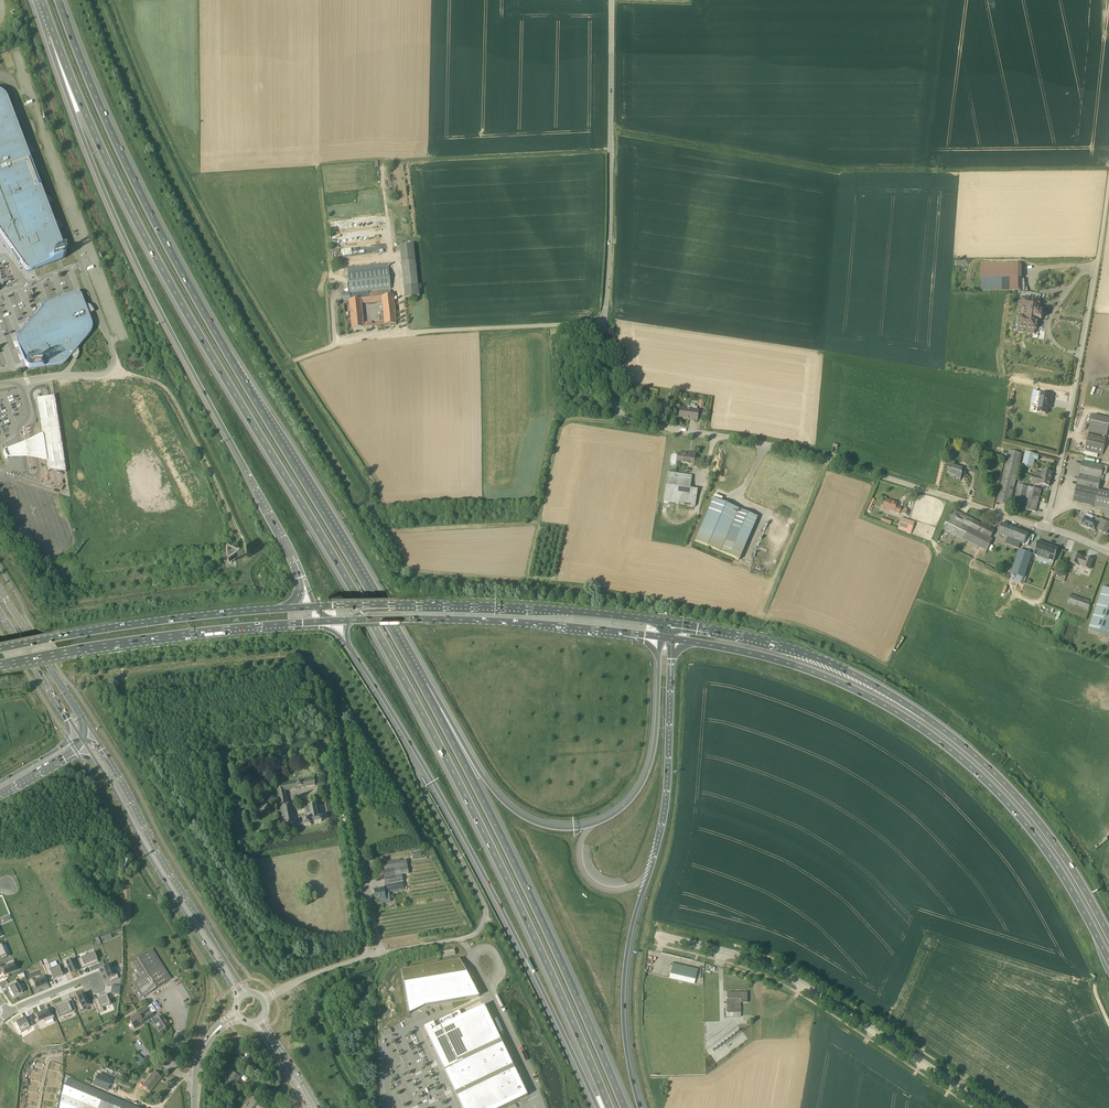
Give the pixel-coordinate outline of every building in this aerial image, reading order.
[(21,264),(23,267),(25,270),(28,272),(31,272),(33,271),(34,270),(39,268),(42,268),(44,267),(56,262),(58,261),(60,261),(62,260),(64,258),(65,257),(66,255),(65,253),(61,242),(61,241),(60,239),(58,232),(57,230),(58,229),(59,230),(59,229),(60,229),(62,228),(63,228),(62,226),(61,225),(60,224),(59,223),(58,222),(57,222),(56,221),(55,221),(53,221),(49,210),(48,207),(47,205),(49,204),(50,205),(49,204),(51,203),(53,202),(53,203),(52,200),(51,199),(50,198),(49,197),(48,197),(47,196),(45,196),(44,196),(42,191),(41,189),(39,184),(35,172),(30,160),(28,155),(30,154),(31,155),(30,154),(32,153),(34,152),(34,153),(33,150),(32,149),(31,148),(30,147),(29,147),(28,146),(27,146),(25,146),(24,144),(13,115),(13,114),(11,109),(9,104),(8,101),(6,98),(3,94),(0,92),(0,234),(21,264)] [(414,245),(400,246),(406,298),(419,297),(418,286),(414,245)] [(981,264),(981,292),(1018,292),(1017,300),(1022,301),(1020,318),(1016,318),(1015,325),(1019,326),(1018,332),(1036,335),(1038,319),(1042,319),(1043,312),(1039,311),(1041,294),(1022,292),(1022,278),(1022,265),(1021,265),(1021,263),(981,264)] [(350,293),(351,293),(391,290),(389,267),(348,272),(350,293)] [(74,359),(76,360),(78,357),(78,356),(79,355),(79,354),(79,352),(79,351),(78,350),(78,349),(77,349),(84,340),(90,334),(92,330),(92,327),(92,323),(88,313),(89,313),(90,313),(92,312),(94,311),(92,309),(92,308),(91,307),(90,306),(89,305),(87,305),(86,304),(85,305),(81,296),(81,295),(80,294),(79,294),(79,293),(78,293),(77,293),(76,293),(75,293),(74,293),(48,303),(45,304),(43,307),(41,308),(35,316),(26,327),(22,332),(20,335),(17,337),(16,340),(16,343),(25,365),(25,366),(26,367),(26,368),(27,368),(28,369),(29,369),(30,369),(31,369),(60,366),(61,365),(62,365),(63,365),(65,364),(67,362),(68,361),(72,356),(73,357),(73,358),(74,359)] [(396,324),(396,323),(393,295),(351,300),(350,300),(353,329),(372,327),(372,322),(363,323),(362,304),(382,301),(384,321),(376,322),(376,326),(396,324)] [(64,472),(66,472),(54,396),(50,396),(44,397),(36,399),(41,434),(45,461),(47,470),(51,470),(55,471),(57,471),(57,473),(60,473),(60,471),(62,472),(64,472)] [(1040,399),(1037,413),(1046,414),(1047,406),(1051,407),(1052,402),(1040,399)] [(697,421),(697,420),(699,411),(680,408),(679,418),(697,421)] [(1108,426),(1108,419),(1093,415),(1089,432),(1107,436),(1108,426)] [(43,432),(42,432),(26,440),(5,448),(4,449),(4,450),(6,456),(7,457),(29,456),(46,459),(47,459),(47,458),(43,433),(43,432)] [(1106,438),(1089,434),(1085,451),(1102,455),(1106,438)] [(1011,500),(1022,454),(1009,451),(1003,477),(997,503),(1010,506),(1011,500)] [(1026,452),(1023,466),(1033,468),(1035,460),(1038,461),(1039,456),(1026,452)] [(677,463),(694,465),(695,454),(690,453),(690,455),(678,453),(678,455),(674,455),(671,456),(670,463),(672,465),(676,466),(677,463)] [(963,468),(958,467),(954,465),(955,462),(951,461),(949,469),(950,470),(948,474),(957,477),(957,475),(962,477),(963,473),(962,472),(963,468)] [(1088,462),(1083,461),(1073,502),(1108,510),(1108,493),(1098,490),(1103,466),(1088,462)] [(1049,487),(1051,477),(1053,472),(1043,470),(1042,474),(1035,472),(1032,483),(1040,484),(1049,487)] [(692,476),(685,475),(668,472),(663,502),(695,506),(698,490),(690,489),(692,476)] [(1041,490),(1018,484),(1013,506),(1036,512),(1041,490)] [(736,559),(755,516),(713,499),(695,542),(736,559)] [(883,507),(892,510),(891,511),(899,514),(901,508),(896,506),(897,503),(886,500),(883,507)] [(993,535),(995,530),(973,519),(953,509),(943,529),(987,551),(993,539),(991,538),(993,535)] [(1092,520),(1085,517),(1084,519),(1083,518),(1082,519),(1081,521),(1081,522),(1082,523),(1081,525),(1095,531),(1097,529),(1102,532),(1107,522),(1100,519),(1098,519),(1094,517),(1093,518),(1092,520)] [(899,527),(912,531),(914,522),(902,518),(899,527)] [(1002,523),(1000,528),(998,534),(1008,537),(1005,543),(1019,548),(1021,543),(1025,545),(1029,533),(1016,529),(1017,529),(1016,529),(1002,524),(1002,523)] [(1037,543),(1033,556),(1038,557),(1039,554),(1049,557),(1048,561),(1054,562),(1058,549),(1037,543)] [(1029,570),(1033,557),(1019,552),(1015,566),(1029,570)] [(1086,559),(1081,558),(1081,557),(1074,554),(1071,563),(1078,566),(1079,565),(1083,566),(1083,567),(1090,569),(1093,560),(1086,558),(1086,559)] [(1053,578),(1064,582),(1068,572),(1056,568),(1053,578)] [(1103,587),(1089,629),(1108,636),(1108,589),(1103,587)] [(1067,604),(1089,611),(1092,601),(1071,594),(1067,604)] [(318,717),(322,712),(310,700),(305,705),(318,717)] [(279,757),(281,769),(286,769),(285,762),(288,762),(287,756),(279,757)] [(314,779),(277,786),(281,806),(284,828),(304,825),(304,826),(311,825),(311,823),(322,821),(321,817),(318,817),(316,805),(308,806),(311,819),(296,821),(293,804),(294,804),(293,804),(288,805),(285,791),(315,786),(314,779)] [(376,899),(379,898),(380,903),(391,902),(389,892),(404,889),(402,875),(409,874),(407,860),(382,864),(385,885),(386,888),(384,889),(379,889),(380,890),(375,891),(376,899)] [(0,945),(0,961),(9,958),(4,944),(0,945)] [(138,991),(142,998),(171,979),(152,949),(144,955),(132,963),(141,977),(132,983),(134,986),(132,988),(135,993),(138,991)] [(94,954),(81,959),(85,968),(98,964),(94,954)] [(65,961),(61,962),(64,969),(67,968),(69,974),(70,974),(70,975),(74,973),(77,972),(72,960),(66,962),(65,961)] [(479,996),(464,967),(457,968),(455,960),(402,969),(409,1009),(479,997),(479,996)] [(3,969),(2,970),(4,973),(5,973),(6,976),(17,972),(14,966),(16,965),(15,962),(8,964),(9,966),(3,969)] [(111,962),(104,965),(108,977),(111,976),(112,979),(119,977),(117,974),(116,974),(111,962)] [(60,967),(47,971),(51,980),(64,976),(60,967)] [(672,967),(671,973),(696,979),(697,973),(672,967)] [(33,977),(29,979),(32,986),(35,985),(36,988),(48,984),(44,976),(34,980),(33,977)] [(17,981),(8,985),(15,998),(24,994),(17,981)] [(112,986),(111,994),(119,995),(121,986),(112,986)] [(107,992),(94,997),(98,1006),(111,1002),(107,992)] [(741,999),(741,1003),(747,1002),(747,992),(727,993),(727,999),(741,999)] [(81,1005),(78,1006),(81,1013),(85,1012),(84,1010),(91,1008),(86,996),(84,997),(83,996),(79,998),(79,999),(81,1005)] [(727,999),(727,1013),(741,1013),(741,1003),(741,999),(727,999)] [(68,1000),(55,1004),(59,1014),(72,1010),(68,1000)] [(437,1028),(453,1062),(455,1064),(502,1041),(484,1006),(458,1018),(455,1013),(437,1021),(440,1027),(437,1028)] [(150,1019),(154,1017),(147,1007),(128,1019),(134,1029),(150,1019)] [(47,1009),(36,1012),(38,1020),(50,1017),(50,1019),(54,1017),(51,1010),(48,1012),(47,1009)] [(150,1019),(159,1033),(170,1026),(167,1022),(166,1022),(162,1016),(156,1020),(154,1017),(150,1019)] [(27,1017),(15,1024),(21,1033),(32,1026),(27,1017)] [(3,1033),(5,1035),(11,1029),(9,1027),(3,1033)] [(5,1036),(3,1039),(12,1047),(17,1042),(18,1043),(21,1040),(16,1035),(14,1037),(9,1033),(8,1033),(7,1033),(5,1036)] [(443,1067),(456,1095),(514,1067),(502,1041),(455,1064),(453,1062),(443,1067)] [(231,1048),(231,1054),(244,1054),(244,1045),(231,1048)] [(140,1065),(145,1059),(139,1055),(135,1060),(140,1065)] [(240,1078),(236,1075),(238,1072),(231,1067),(227,1073),(231,1076),(228,1080),(235,1085),(240,1078)] [(456,1095),(463,1107),(502,1107),(528,1096),(514,1067),(456,1095)] [(154,1072),(143,1086),(150,1092),(161,1078),(154,1072)] [(124,1102),(75,1081),(69,1079),(62,1095),(60,1107),(139,1107),(124,1102)] [(130,1089),(132,1084),(125,1081),(123,1086),(130,1089)]
